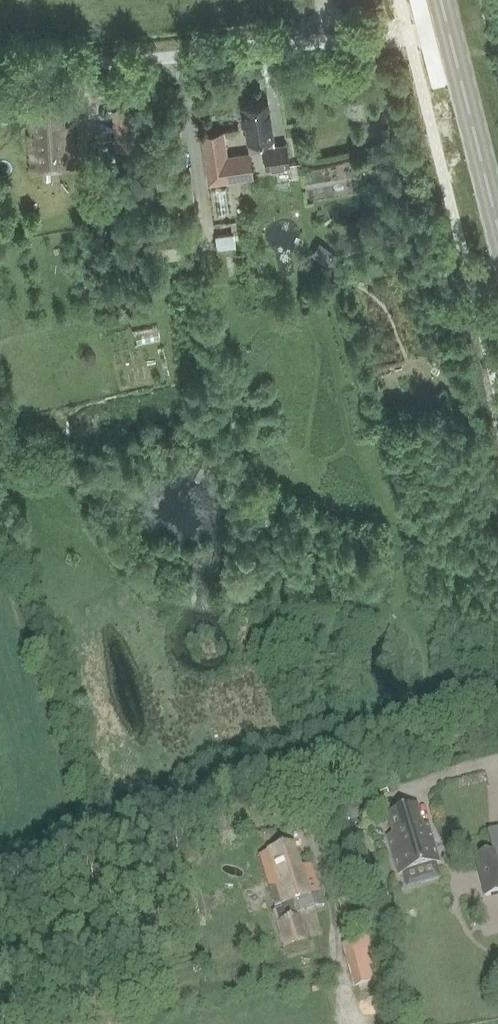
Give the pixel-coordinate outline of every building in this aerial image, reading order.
[(29,170),(74,168),(72,127),(61,127),(60,103),(27,105),(29,136),(27,136),(29,170)] [(248,142),(273,139),(269,104),(243,107),(248,142)] [(141,106),(113,109),(116,148),(145,146),(141,106)] [(253,179),(250,153),(250,152),(227,155),(224,130),(201,133),(207,185),(253,179)] [(194,207),(192,196),(176,199),(177,210),(194,207)] [(346,821),(372,814),(367,799),(342,807),(346,821)] [(387,837),(399,875),(443,862),(432,823),(426,825),(420,807),(388,816),(393,835),(387,837)] [(497,895),(497,830),(489,833),(494,853),(475,858),(485,897),(497,895)] [(291,845),(256,855),(272,907),(278,905),(279,909),(273,911),(284,947),(306,941),(294,900),(318,893),(309,864),(297,867),(291,845)] [(354,989),(382,981),(370,938),(342,946),(354,989)]
